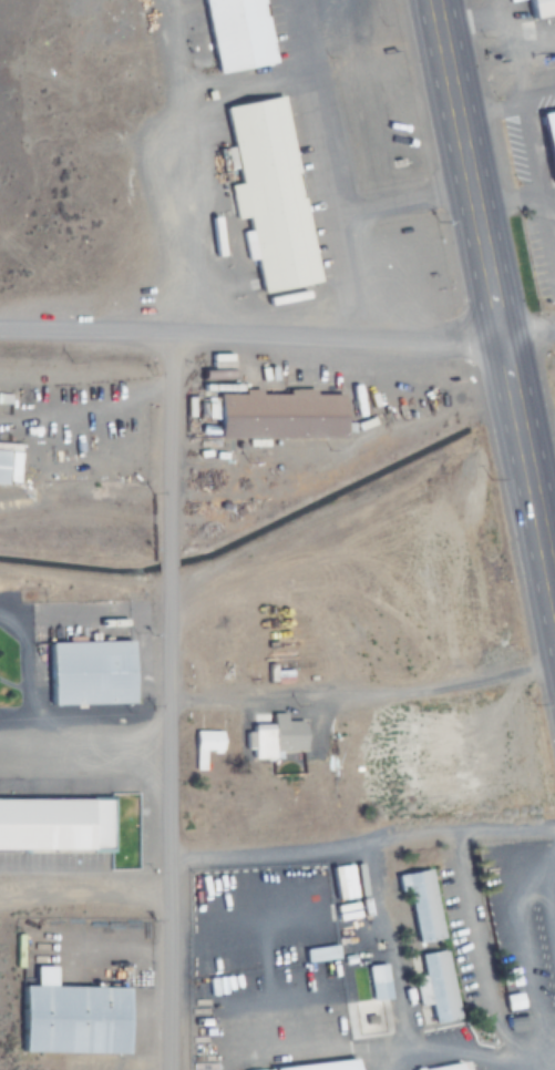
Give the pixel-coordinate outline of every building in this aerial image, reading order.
[(213,69),(271,57),(260,0),(199,0),(213,69)] [(530,21),(554,17),(554,0),(526,0),(530,21)] [(317,283),(284,97),(223,108),(230,149),(223,150),(227,173),(233,172),(235,184),(228,185),(235,221),(245,219),(258,294),(317,283)] [(547,185),(554,184),(554,103),(534,107),(547,185)] [(338,440),(339,392),(216,392),(216,439),(338,440)] [(0,443),(0,485),(17,486),(19,444),(0,443)] [(47,642),(47,705),(131,705),(130,642),(47,642)] [(272,750),(302,750),(301,720),(283,721),(283,712),(269,713),(269,724),(249,724),(249,759),(272,758),(272,750)] [(221,730),(193,730),(193,769),(204,769),(204,753),(221,753),(221,730)] [(111,851),(111,798),(0,798),(0,851),(111,851)] [(405,887),(414,948),(442,943),(430,868),(397,873),(399,888),(405,887)] [(458,1019),(445,948),(411,954),(415,977),(412,977),(422,1027),(458,1019)] [(367,1000),(387,1000),(387,964),(367,964),(367,1000)] [(125,987),(20,986),(20,1053),(125,1054),(125,987)] [(352,1059),(269,1069),(354,1069),(352,1059)]
